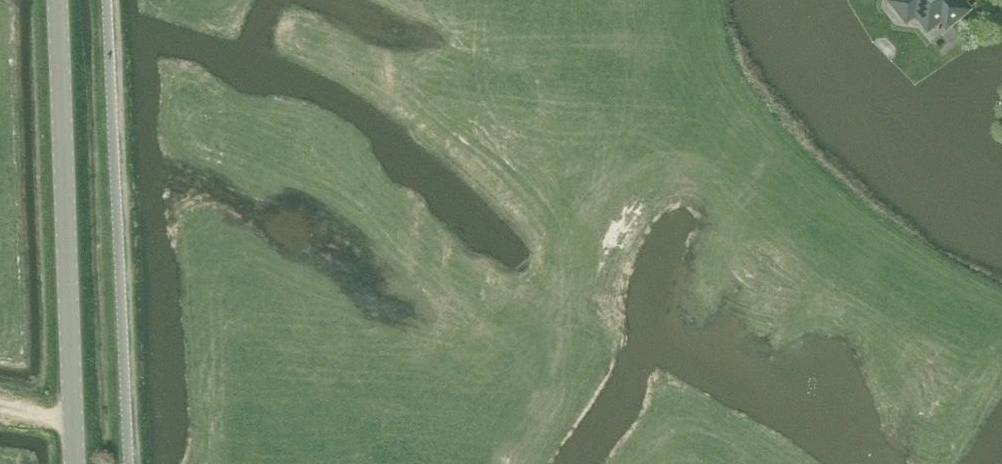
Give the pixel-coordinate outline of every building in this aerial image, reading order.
[(896,4),(904,14),(913,15),(916,12),(929,27),(942,17),(947,24),(970,7),(964,0),(896,0),(896,4)]
